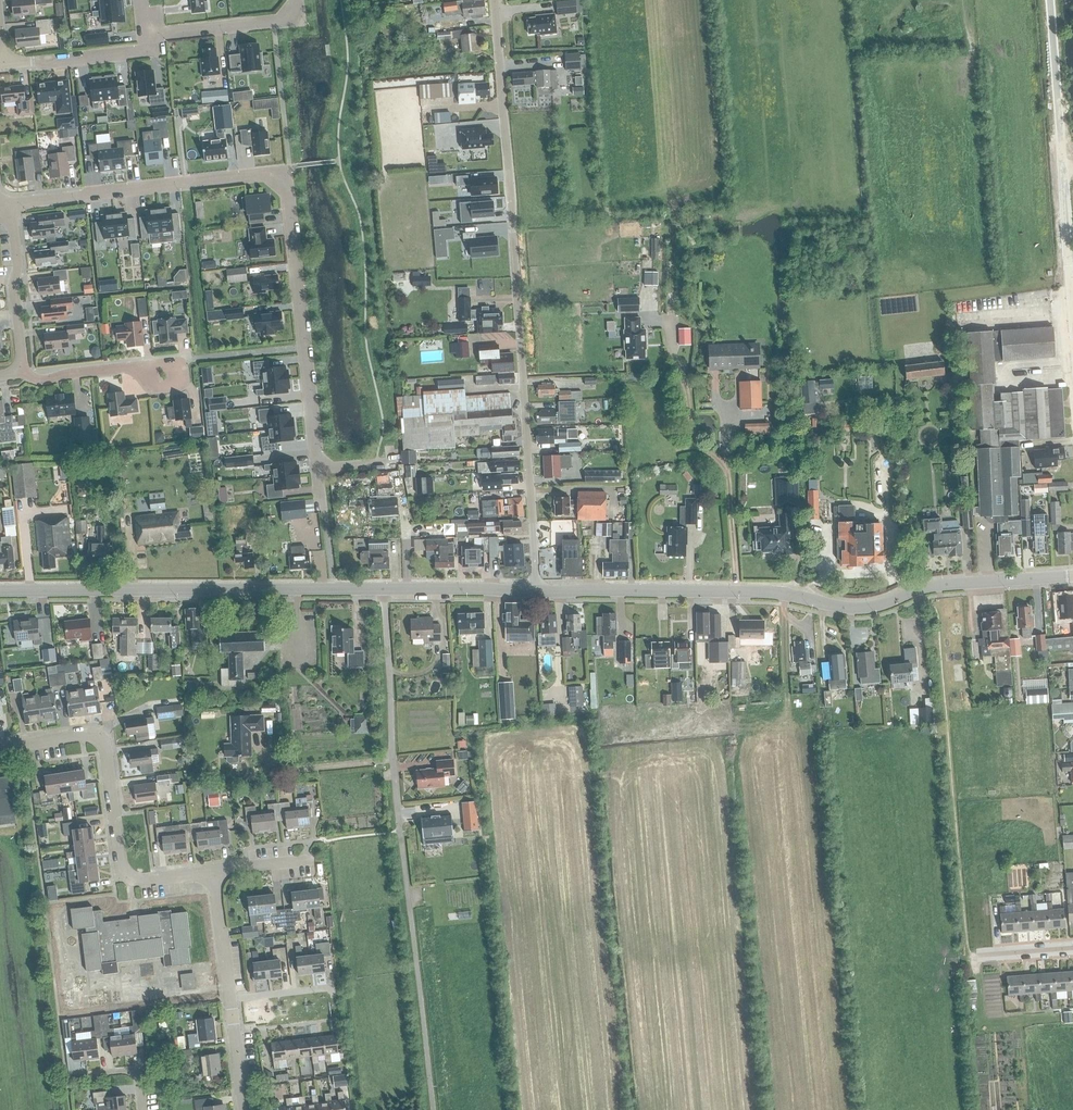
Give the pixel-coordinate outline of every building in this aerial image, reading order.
[(45,2),(52,1),(52,0),(16,0),(13,0),(14,15),(36,13),(35,5),(46,4),(45,2)] [(124,9),(123,0),(93,0),(93,2),(98,2),(99,11),(124,9)] [(193,4),(192,3),(193,12),(208,11),(207,2),(203,2),(203,0),(191,0),(193,4)] [(486,17),(484,1),(476,2),(476,0),(463,2),(444,5),(445,14),(457,12),(458,16),(464,15),(465,19),(479,17),(479,19),(484,19),(484,17),(486,17)] [(566,0),(567,14),(577,13),(576,0),(568,0),(566,0)] [(125,22),(124,9),(99,11),(92,12),(93,18),(100,17),(101,24),(125,22)] [(527,19),(529,34),(538,34),(538,35),(557,33),(555,14),(536,16),(536,18),(527,19)] [(39,35),(51,34),(50,20),(36,21),(36,29),(16,31),(17,47),(40,45),(39,35)] [(478,51),(477,35),(471,36),(470,30),(453,31),(454,38),(462,37),(464,52),(478,51)] [(107,33),(86,35),(87,48),(109,45),(107,33)] [(260,65),(263,65),(263,66),(264,66),(262,52),(261,52),(262,53),(258,53),(257,44),(241,46),(241,54),(229,56),(231,73),(243,72),(260,70),(260,65)] [(200,60),(202,77),(220,75),(218,58),(217,58),(216,49),(203,50),(204,59),(200,60)] [(580,54),(565,56),(566,71),(582,70),(581,69),(586,68),(585,55),(580,56),(580,54)] [(149,95),(151,106),(165,104),(163,88),(155,89),(153,71),(136,73),(138,97),(149,95)] [(531,72),(512,74),(513,86),(533,85),(533,84),(537,84),(537,88),(552,87),(551,71),(536,72),(531,72)] [(105,76),(105,78),(103,78),(105,101),(118,99),(119,107),(127,106),(125,86),(124,86),(125,89),(118,90),(116,77),(114,77),(114,75),(105,76)] [(103,78),(101,79),(101,77),(92,78),(92,80),(90,80),(93,109),(99,109),(98,101),(105,101),(103,78)] [(37,84),(39,104),(56,102),(57,113),(71,111),(67,81),(37,84)] [(459,85),(460,104),(475,103),(475,99),(486,98),(486,96),(489,96),(489,83),(459,85)] [(18,116),(26,115),(34,114),(32,97),(25,98),(23,86),(1,88),(3,103),(17,102),(18,112),(18,116)] [(429,88),(430,99),(452,97),(451,86),(429,88)] [(228,91),(211,92),(211,102),(228,101),(228,91)] [(242,92),(232,93),(233,103),(243,101),(242,92)] [(88,97),(79,98),(80,107),(89,106),(88,97)] [(273,119),(279,118),(277,99),(268,100),(269,109),(271,108),(273,119)] [(228,159),(227,148),(226,139),(225,139),(224,130),(233,129),(230,105),(213,107),(216,131),(217,140),(202,142),(204,161),(228,159)] [(160,117),(169,116),(168,108),(159,109),(160,117)] [(182,119),(189,119),(189,116),(188,109),(181,109),(182,119)] [(442,113),(443,123),(451,123),(450,112),(442,113)] [(64,120),(65,129),(78,128),(77,119),(75,119),(73,119),(64,120)] [(77,129),(58,131),(59,138),(78,136),(77,129)] [(254,156),(269,154),(267,132),(257,133),(256,129),(240,130),(242,146),(253,144),(254,156)] [(460,130),(462,149),(485,148),(484,146),(494,145),(493,134),(486,135),(485,129),(460,130)] [(146,160),(147,167),(163,166),(162,158),(161,158),(159,145),(161,145),(159,131),(143,133),(144,147),(146,146),(147,160),(146,160)] [(117,149),(111,149),(113,171),(126,170),(124,157),(133,156),(131,140),(117,142),(117,149)] [(97,144),(89,145),(90,156),(98,155),(99,158),(100,173),(113,171),(111,149),(110,143),(97,144)] [(66,162),(75,161),(74,146),(62,148),(62,154),(49,155),(51,169),(48,169),(49,178),(68,176),(66,162)] [(14,152),(15,160),(18,182),(33,180),(31,166),(32,166),(31,161),(39,160),(37,149),(14,152)] [(435,185),(447,185),(447,176),(435,177),(435,185)] [(468,176),(456,177),(457,186),(471,185),(472,195),(497,193),(496,178),(468,180),(468,176)] [(250,223),(264,222),(263,211),(270,210),(268,195),(242,197),(243,211),(247,210),(248,215),(249,215),(250,223)] [(471,202),(459,203),(461,224),(472,223),(472,218),(494,217),(493,202),(471,203),(471,202)] [(158,210),(161,233),(172,232),(173,235),(181,234),(178,214),(171,215),(171,208),(158,210)] [(149,238),(149,234),(161,233),(158,210),(146,211),(147,218),(139,218),(142,238),(149,238)] [(38,223),(32,224),(33,239),(46,237),(47,243),(56,242),(53,224),(64,222),(63,213),(37,217),(38,223)] [(136,239),(134,219),(127,220),(126,213),(114,215),(116,238),(128,237),(128,240),(136,239)] [(114,215),(101,216),(102,222),(95,223),(97,243),(105,242),(105,239),(116,238),(114,215)] [(251,258),(275,256),(273,239),(266,240),(265,227),(249,229),(250,242),(249,242),(251,258)] [(475,239),(475,232),(463,233),(463,240),(470,240),(471,257),(498,255),(496,237),(475,239)] [(51,250),(35,252),(37,267),(56,264),(54,252),(68,250),(67,242),(50,244),(51,250)] [(134,257),(141,257),(140,243),(133,244),(134,257)] [(83,278),(94,277),(93,267),(82,268),(83,278)] [(227,270),(227,278),(247,277),(246,268),(227,270)] [(59,281),(67,280),(66,270),(53,271),(54,278),(38,280),(40,294),(60,292),(59,281)] [(176,270),(176,281),(186,281),(186,270),(176,270)] [(644,286),(658,286),(658,272),(644,272),(644,286)] [(264,276),(264,275),(253,276),(255,294),(266,293),(265,291),(279,289),(277,275),(264,276)] [(426,276),(412,277),(412,287),(426,286),(426,276)] [(174,299),(188,298),(188,291),(173,291),(174,299)] [(66,310),(72,309),(71,298),(51,300),(52,306),(41,308),(43,322),(67,319),(66,310)] [(137,299),(139,317),(147,316),(145,298),(137,299)] [(618,312),(640,312),(639,298),(618,299),(618,312)] [(481,321),(481,325),(478,325),(478,333),(497,332),(497,325),(502,325),(501,313),(495,313),(495,309),(476,310),(476,311),(470,311),(470,299),(458,299),(459,322),(481,321)] [(97,307),(87,307),(88,321),(97,321),(97,307)] [(227,319),(244,317),(243,308),(226,310),(227,319)] [(215,311),(207,312),(207,320),(216,319),(215,311)] [(273,330),(283,329),(281,312),(254,315),(256,332),(261,332),(261,336),(274,335),(273,330)] [(158,320),(158,321),(152,321),(154,336),(160,335),(161,343),(160,343),(160,344),(177,342),(176,342),(175,333),(180,333),(187,333),(186,320),(174,321),(174,319),(174,318),(158,320)] [(625,319),(625,331),(624,331),(625,350),(626,350),(626,359),(645,359),(645,344),(646,344),(645,330),(639,330),(638,319),(640,319),(640,318),(625,319)] [(126,327),(116,328),(117,341),(127,340),(128,347),(142,346),(140,322),(125,324),(126,327)] [(468,333),(467,324),(449,325),(449,334),(468,333)] [(66,326),(67,333),(44,335),(46,350),(69,347),(68,341),(75,340),(75,334),(85,333),(84,325),(66,326)] [(971,385),(973,385),(992,384),(995,383),(994,361),(1055,357),(1053,327),(967,334),(971,385)] [(679,328),(680,345),(693,344),(692,328),(679,328)] [(470,358),(468,342),(450,344),(451,355),(456,354),(456,359),(470,358)] [(759,342),(707,344),(708,370),(759,368),(759,342)] [(514,371),(512,354),(499,355),(498,345),(479,347),(480,365),(492,364),(492,373),(493,373),(493,372),(513,371),(514,371)] [(97,347),(93,347),(91,350),(91,357),(94,359),(97,359),(100,356),(100,350),(97,347)] [(262,375),(263,383),(289,380),(288,370),(286,370),(286,367),(269,368),(268,361),(253,363),(254,376),(262,375)] [(904,367),(906,380),(945,375),(943,362),(904,367)] [(202,375),(211,374),(210,366),(202,367),(202,375)] [(493,376),(476,377),(476,386),(496,384),(495,380),(499,380),(499,385),(514,384),(513,373),(498,374),(498,375),(493,376)] [(464,388),(464,379),(438,381),(439,390),(464,388)] [(802,404),(803,404),(804,415),(816,414),(815,403),(816,403),(815,388),(819,388),(820,390),(833,389),(832,379),(819,380),(819,382),(814,383),(814,381),(800,382),(802,404)] [(290,389),(289,380),(263,383),(264,389),(256,390),(257,396),(289,393),(288,389),(290,389)] [(571,399),(577,399),(577,400),(582,400),(582,391),(576,391),(576,392),(570,392),(570,391),(560,392),(560,390),(555,390),(554,383),(542,383),(542,386),(538,386),(539,397),(554,396),(554,394),(559,394),(559,400),(571,399)] [(740,410),(760,409),(759,383),(739,384),(740,410)] [(977,445),(978,449),(1000,448),(1000,441),(1018,440),(1066,437),(1062,389),(1047,390),(1047,389),(1023,390),(1023,392),(1000,393),(1000,401),(993,402),(992,384),(973,385),(976,430),(980,429),(981,445),(977,445)] [(424,396),(400,398),(402,420),(404,420),(406,451),(456,447),(455,437),(468,436),(480,435),(480,430),(502,428),(503,441),(512,440),(512,434),(515,434),(514,423),(513,423),(511,393),(465,396),(464,389),(424,392),(424,396)] [(138,412),(136,399),(124,401),(123,393),(108,395),(110,417),(126,415),(126,414),(138,412)] [(46,398),(48,417),(75,413),(73,395),(63,396),(63,395),(56,395),(56,397),(46,398)] [(227,409),(226,397),(208,399),(209,410),(227,409)] [(174,407),(167,407),(169,420),(176,419),(176,420),(184,420),(185,421),(186,428),(190,428),(191,428),(188,399),(174,401),(174,407)] [(1,442),(13,440),(11,416),(4,417),(2,401),(0,401),(0,436),(1,442)] [(537,413),(538,424),(556,423),(556,420),(559,420),(559,422),(576,421),(576,401),(558,402),(559,413),(555,413),(555,410),(541,410),(541,413),(537,413)] [(274,408),(258,410),(260,424),(267,423),(268,430),(294,427),(293,417),(291,418),(291,414),(274,416),(274,408)] [(216,412),(206,413),(206,414),(206,422),(217,421),(216,412)] [(25,415),(24,415),(19,416),(18,416),(18,422),(19,427),(22,426),(27,426),(25,415)] [(92,441),(89,416),(74,418),(77,443),(92,441)] [(745,423),(745,434),(769,433),(768,423),(745,423)] [(191,428),(190,428),(191,440),(205,439),(203,426),(191,428)] [(295,437),(294,427),(268,430),(269,437),(261,438),(263,451),(278,450),(277,442),(294,440),(294,437),(295,437)] [(538,430),(539,443),(554,442),(554,439),(559,438),(559,437),(566,437),(566,429),(558,430),(558,433),(554,433),(553,429),(538,430)] [(1018,440),(1000,441),(1000,448),(978,449),(981,516),(995,515),(995,522),(997,522),(1008,521),(1008,515),(1018,514),(1016,477),(1021,477),(1019,447),(1018,447),(1018,440)] [(580,442),(558,443),(559,452),(581,452),(580,442)] [(492,446),(493,457),(519,456),(519,446),(502,447),(502,446),(500,446),(493,446),(492,446)] [(1046,451),(1034,452),(1034,461),(1035,469),(1047,467),(1057,467),(1056,461),(1056,460),(1064,459),(1064,457),(1065,457),(1065,453),(1064,453),(1063,448),(1055,449),(1055,447),(1046,447),(1046,451)] [(2,451),(3,459),(16,458),(15,451),(2,451)] [(402,451),(402,461),(417,460),(416,451),(402,451)] [(226,468),(253,465),(252,455),(225,458),(226,468)] [(560,455),(544,456),(545,477),(561,476),(561,469),(571,468),(571,455),(560,456),(560,455)] [(519,460),(484,463),(485,472),(520,470),(519,460)] [(273,477),(299,475),(298,465),(297,465),(296,462),(264,465),(265,471),(273,470),(273,477)] [(33,464),(14,466),(17,500),(36,498),(33,464)] [(406,468),(401,468),(401,477),(406,477),(407,477),(416,477),(415,466),(406,466),(406,468)] [(585,472),(585,483),(621,483),(621,471),(585,472)] [(500,475),(500,473),(483,474),(483,491),(501,490),(501,485),(518,484),(517,474),(500,475)] [(1023,476),(1023,484),(1052,482),(1052,474),(1023,476)] [(299,475),(273,477),(274,484),(266,485),(268,499),(283,497),(282,490),(299,488),(299,484),(300,484),(299,475)] [(416,478),(417,494),(434,494),(433,477),(416,478)] [(798,477),(778,478),(779,508),(783,508),(790,508),(799,507),(798,477)] [(816,480),(808,480),(808,492),(817,492),(816,480)] [(1049,483),(1050,491),(1068,490),(1067,482),(1049,483)] [(373,516),(398,513),(397,499),(388,499),(387,494),(393,493),(392,484),(378,485),(379,494),(381,494),(382,499),(371,500),(373,516)] [(695,485),(695,494),(705,493),(705,484),(695,485)] [(679,488),(667,488),(667,506),(679,506),(679,488)] [(569,498),(555,498),(555,516),(569,515),(569,509),(578,509),(578,520),(606,519),(606,495),(603,492),(577,493),(577,501),(569,501),(569,498)] [(808,492),(808,520),(818,520),(817,492),(808,492)] [(165,509),(164,493),(149,494),(151,511),(165,509)] [(496,517),(496,515),(504,515),(503,510),(508,510),(508,516),(512,515),(512,518),(523,517),(522,498),(508,499),(509,506),(504,506),(503,500),(493,500),(482,501),(483,518),(496,517)] [(686,499),(686,524),(696,524),(696,499),(686,499)] [(283,520),(307,518),(305,500),(281,503),(283,520)] [(1030,519),(1030,515),(1029,500),(1021,500),(1022,520),(1030,519)] [(1051,503),(1051,525),(1059,524),(1058,502),(1051,503)] [(840,559),(840,566),(859,566),(861,565),(861,564),(881,563),(881,560),(884,560),(884,546),(881,547),(880,524),(878,524),(877,520),(865,521),(865,523),(854,523),(853,506),(838,507),(839,507),(834,507),(834,524),(840,523),(840,539),(836,540),(837,559),(840,559)] [(755,542),(753,542),(753,550),(755,550),(755,551),(761,551),(761,554),(773,553),(780,553),(781,553),(781,554),(792,554),(791,543),(789,543),(789,539),(792,539),(791,513),(790,513),(790,508),(783,508),(784,514),(778,514),(779,528),(758,529),(758,534),(754,534),(755,542)] [(973,529),(971,510),(962,510),(963,530),(973,529)] [(479,520),(479,511),(468,511),(468,520),(479,520)] [(175,539),(192,537),(191,525),(180,527),(178,512),(135,517),(138,546),(175,542),(175,539)] [(1039,553),(1040,554),(1043,554),(1044,553),(1046,553),(1045,537),(1049,536),(1047,514),(1030,515),(1030,519),(1031,545),(1032,545),(1032,553),(1039,553)] [(42,553),(44,570),(56,569),(55,558),(72,556),(68,518),(35,522),(38,553),(42,553)] [(930,554),(932,558),(934,557),(934,554),(949,553),(949,555),(960,554),(958,521),(940,522),(940,519),(923,520),(924,534),(933,533),(934,543),(929,544),(930,554)] [(86,534),(86,520),(77,521),(77,534),(86,534)] [(500,521),(468,522),(469,532),(500,531),(503,531),(503,533),(504,535),(513,534),(513,533),(521,532),(521,521),(512,522),(512,521),(503,521),(500,521)] [(1021,533),(1021,521),(1008,521),(997,522),(998,534),(996,534),(996,555),(999,555),(1000,556),(1003,556),(1004,555),(1007,555),(1007,554),(1013,554),(1012,541),(1014,540),(1013,537),(1012,536),(1012,533),(1021,533)] [(602,537),(611,537),(612,523),(602,523),(602,537)] [(624,523),(625,539),(633,539),(633,523),(624,523)] [(561,534),(569,535),(569,524),(561,524),(561,534)] [(89,550),(89,563),(113,562),(113,549),(113,543),(105,543),(104,527),(97,527),(98,543),(89,543),(89,550)] [(667,528),(667,556),(685,556),(685,539),(686,539),(687,528),(667,528)] [(1072,551),(1072,533),(1070,534),(1070,532),(1057,533),(1058,554),(1070,553),(1070,551),(1072,551)] [(0,542),(0,565),(3,564),(4,566),(6,569),(13,568),(15,565),(13,547),(12,547),(11,537),(1,538),(1,542),(0,542)] [(498,537),(489,538),(490,551),(490,557),(499,555),(499,551),(505,551),(505,566),(516,565),(516,566),(518,566),(518,565),(523,565),(522,545),(504,545),(504,546),(499,546),(498,537)] [(490,551),(489,538),(481,538),(482,546),(462,547),(463,567),(484,567),(484,551),(490,551)] [(365,563),(370,563),(370,569),(390,569),(389,550),(384,550),(384,548),(388,548),(388,539),(371,539),(371,552),(364,552),(362,554),(363,561),(365,563)] [(454,567),(453,543),(448,544),(448,540),(427,541),(427,551),(435,550),(436,568),(454,567)] [(563,541),(563,576),(582,576),(582,557),(580,557),(580,540),(563,541)] [(603,576),(619,576),(620,545),(620,540),(619,540),(609,540),(609,554),(613,554),(613,562),(604,562),(603,576)] [(620,540),(620,545),(619,576),(629,576),(629,562),(626,562),(627,540),(620,540)] [(238,553),(235,554),(236,562),(242,562),(242,563),(244,565),(246,565),(246,569),(256,568),(254,552),(250,552),(249,547),(249,542),(248,542),(237,543),(238,548),(238,553)] [(290,548),(292,569),(311,567),(310,551),(305,551),(305,547),(290,548)] [(1058,597),(1060,611),(1059,612),(1059,616),(1060,617),(1060,618),(1066,618),(1067,626),(1072,626),(1072,595),(1058,597)] [(506,642),(535,642),(535,622),(519,622),(519,604),(506,604),(506,616),(504,616),(504,621),(506,621),(506,642)] [(1031,616),(1030,608),(1018,609),(1018,619),(1017,619),(1017,621),(1016,621),(1016,626),(1018,626),(1018,628),(1022,628),(1023,637),(1031,636),(1030,627),(1034,627),(1033,616),(1031,616)] [(187,629),(191,629),(192,642),(206,641),(206,630),(200,630),(199,609),(186,610),(187,629)] [(1000,612),(999,612),(999,610),(990,611),(991,613),(982,614),(983,623),(981,623),(982,631),(983,639),(981,639),(983,657),(994,656),(998,688),(1014,686),(1006,613),(1000,613),(1000,612)] [(710,613),(698,614),(698,635),(708,635),(709,663),(729,663),(728,642),(719,642),(719,638),(721,638),(721,615),(710,615),(710,613)] [(459,615),(459,635),(484,635),(484,614),(459,615)] [(603,617),(596,617),(596,626),(597,636),(603,636),(603,642),(604,649),(613,649),(613,642),(616,642),(615,635),(616,635),(616,614),(603,614),(603,617)] [(541,623),(541,633),(538,634),(538,647),(548,646),(548,644),(555,643),(555,647),(556,647),(555,633),(556,633),(555,615),(542,616),(542,623),(541,623)] [(580,638),(580,648),(587,648),(586,632),(580,632),(580,615),(567,616),(568,632),(572,632),(572,639),(580,638)] [(412,637),(424,637),(425,644),(433,644),(433,642),(440,642),(440,625),(432,625),(432,618),(418,618),(418,620),(411,620),(412,637)] [(37,619),(14,621),(16,642),(33,640),(34,645),(43,644),(42,637),(39,637),(37,619)] [(121,634),(121,655),(136,655),(136,646),(134,646),(134,634),(136,634),(136,619),(113,619),(113,634),(121,634)] [(178,627),(171,627),(171,619),(151,619),(151,632),(170,632),(170,636),(169,636),(170,648),(180,647),(178,627)] [(76,642),(76,638),(81,638),(82,641),(92,640),(90,620),(65,622),(67,643),(76,642)] [(747,652),(757,652),(757,638),(763,638),(764,621),(740,620),(740,638),(747,638),(747,652)] [(353,653),(352,629),(341,629),(341,627),(333,627),(334,654),(348,653),(349,667),(363,667),(363,652),(353,653)] [(243,652),(265,651),(264,632),(220,634),(220,653),(229,652),(229,669),(221,669),(222,687),(236,687),(236,680),(244,680),(243,652)] [(1036,652),(1045,651),(1044,640),(1044,636),(1035,637),(1036,652)] [(1045,641),(1046,650),(1049,650),(1049,652),(1072,650),(1072,638),(1045,641)] [(479,641),(480,667),(493,667),(492,640),(479,641)] [(619,642),(619,663),(630,663),(630,641),(619,642)] [(792,647),(794,663),(799,662),(801,676),(812,674),(811,663),(808,663),(808,661),(810,660),(808,650),(806,650),(805,641),(794,643),(795,647),(792,647)] [(652,654),(645,654),(645,668),(670,667),(670,656),(669,642),(652,643),(649,643),(648,645),(648,649),(649,651),(652,651),(652,654)] [(675,642),(676,663),(690,662),(690,642),(675,642)] [(92,645),(94,660),(104,659),(102,644),(92,645)] [(917,667),(915,647),(904,648),(905,664),(890,666),(891,683),(906,681),(906,687),(912,686),(911,681),(913,681),(912,667),(917,667)] [(55,648),(46,649),(47,662),(56,661),(55,648)] [(872,652),(857,654),(859,678),(860,678),(861,684),(881,682),(879,668),(874,669),(872,652)] [(833,679),(841,679),(842,685),(849,685),(846,654),(831,655),(833,679)] [(109,659),(100,660),(101,667),(110,665),(109,659)] [(733,685),(745,685),(745,661),(737,661),(737,671),(733,671),(733,685)] [(181,676),(181,665),(172,665),(172,676),(181,676)] [(92,668),(94,681),(103,680),(101,667),(92,668)] [(57,673),(59,686),(67,685),(65,672),(57,673)] [(59,686),(57,673),(49,675),(51,688),(59,686)] [(13,680),(15,693),(23,692),(21,679),(13,680)] [(188,694),(196,693),(195,681),(188,681),(188,694)] [(515,719),(513,682),(498,683),(500,720),(515,719)] [(815,684),(802,685),(802,692),(815,692),(815,684)] [(82,689),(86,715),(101,713),(97,687),(82,689)] [(569,687),(570,707),(583,706),(582,687),(569,687)] [(680,689),(681,701),(696,700),(695,688),(680,689)] [(862,688),(855,689),(855,702),(863,701),(862,688)] [(1004,689),(1006,700),(1012,699),(1011,688),(1004,689)] [(86,715),(82,689),(67,692),(70,717),(86,715)] [(832,706),(831,690),(824,691),(825,707),(832,706)] [(38,696),(42,722),(57,719),(54,694),(38,696)] [(42,722),(38,696),(23,698),(26,724),(42,722)] [(262,704),(262,713),(276,713),(276,710),(280,710),(280,703),(272,703),(272,700),(264,700),(264,704),(262,704)] [(556,703),(544,703),(544,715),(557,714),(556,703)] [(1052,705),(1053,724),(1054,723),(1054,720),(1053,705),(1062,704),(1063,720),(1064,723),(1072,722),(1072,703),(1052,705)] [(182,705),(174,706),(157,708),(158,719),(183,716),(182,705)] [(918,709),(919,725),(933,725),(933,708),(918,709)] [(227,761),(229,763),(236,763),(238,761),(238,756),(251,756),(250,731),(265,731),(264,716),(231,717),(232,744),(225,745),(225,756),(227,756),(227,761)] [(126,722),(127,735),(136,734),(137,741),(148,739),(147,732),(148,732),(147,725),(154,724),(153,717),(145,718),(146,719),(126,722)] [(355,718),(356,732),(367,732),(367,717),(355,718)] [(161,740),(162,749),(184,746),(182,737),(161,740)] [(151,756),(158,755),(158,749),(150,750),(150,751),(130,753),(132,766),(152,763),(151,756)] [(467,751),(457,752),(458,760),(468,759),(467,751)] [(418,789),(424,788),(428,792),(431,788),(445,786),(444,776),(454,775),(453,760),(437,761),(437,769),(417,771),(418,789)] [(1062,765),(1062,772),(1070,771),(1071,783),(1072,783),(1072,764),(1062,765)] [(84,771),(71,773),(73,791),(74,792),(82,790),(84,800),(96,798),(94,783),(86,785),(84,771)] [(71,773),(58,775),(61,794),(69,792),(70,802),(75,801),(74,792),(73,791),(71,773)] [(61,794),(58,775),(45,777),(47,791),(39,792),(42,806),(54,804),(53,795),(61,794)] [(169,775),(157,777),(158,786),(170,784),(169,775)] [(15,815),(10,777),(0,778),(0,817),(15,815)] [(134,786),(137,802),(157,800),(155,783),(134,786)] [(218,787),(204,788),(205,795),(208,795),(209,803),(220,802),(218,787)] [(297,808),(296,808),(299,828),(310,827),(309,812),(314,812),(313,799),(307,800),(306,798),(296,799),(297,808)] [(290,802),(279,803),(280,815),(286,815),(288,829),(299,828),(296,808),(291,808),(290,802)] [(476,802),(460,803),(463,832),(478,831),(476,802)] [(269,811),(262,812),(265,832),(276,831),(274,816),(280,815),(279,803),(268,805),(269,811)] [(265,832),(262,812),(256,812),(256,806),(245,807),(246,819),(252,819),(254,833),(265,832)] [(62,813),(54,814),(55,822),(63,820),(62,813)] [(440,836),(441,843),(453,841),(453,842),(454,842),(451,814),(421,817),(423,838),(440,836)] [(207,822),(210,849),(222,848),(221,843),(223,843),(225,844),(228,843),(229,842),(227,820),(207,822)] [(74,835),(75,844),(94,841),(92,828),(78,830),(77,822),(62,824),(64,837),(74,835)] [(201,823),(190,824),(191,836),(197,835),(199,850),(210,849),(207,822),(201,823)] [(46,823),(39,824),(40,832),(47,831),(46,823)] [(180,832),(174,832),(176,853),(187,852),(186,837),(191,836),(190,824),(179,826),(180,832)] [(176,853),(174,832),(167,833),(167,827),(156,828),(157,840),(163,840),(165,854),(176,853)] [(1063,850),(1072,849),(1072,835),(1062,836),(1063,850)] [(67,858),(76,857),(95,854),(94,841),(75,844),(76,852),(66,853),(67,858)] [(69,871),(78,870),(78,869),(97,867),(95,854),(76,857),(77,865),(68,866),(69,871)] [(79,878),(70,879),(72,895),(86,893),(85,882),(99,880),(97,867),(78,869),(78,870),(79,878)] [(315,890),(305,891),(307,908),(314,908),(315,919),(321,918),(320,907),(319,899),(324,898),(323,888),(315,889),(315,890)] [(293,910),(285,911),(287,927),(295,925),(295,921),(301,920),(300,912),(307,911),(307,908),(305,891),(299,892),(298,889),(288,890),(290,904),(293,904),(293,910)] [(1046,911),(1048,930),(1064,929),(1062,910),(1051,911),(1050,903),(1052,903),(1051,894),(1045,894),(1046,911)] [(278,928),(287,927),(285,911),(276,912),(274,895),(261,896),(264,922),(271,921),(272,924),(277,923),(278,928)] [(1031,912),(1033,931),(1048,930),(1046,911),(1036,912),(1035,904),(1036,904),(1035,895),(1030,895),(1031,912)] [(257,926),(256,922),(264,922),(261,896),(248,898),(250,915),(251,926),(257,926)] [(1001,934),(1017,933),(1015,914),(1004,915),(1003,907),(1005,906),(1004,897),(998,898),(1001,934)] [(1015,906),(1015,914),(1017,933),(1033,931),(1031,912),(1021,913),(1020,905),(1015,906)] [(200,906),(177,908),(178,922),(201,919),(200,906)] [(103,912),(80,915),(82,928),(105,926),(103,912)] [(201,919),(178,922),(180,935),(203,933),(201,919)] [(105,926),(82,928),(83,942),(106,939),(105,926)] [(259,937),(258,927),(258,926),(242,927),(243,939),(259,937)] [(317,955),(310,956),(312,973),(325,972),(323,957),(331,956),(330,942),(316,944),(317,955)] [(312,973),(310,956),(302,957),(301,946),(295,947),(297,958),(296,958),(299,975),(312,973)] [(274,961),(266,962),(268,979),(282,977),(280,961),(286,961),(285,948),(272,950),(274,961)] [(268,979),(266,962),(259,963),(258,951),(252,952),(253,963),(255,980),(268,979)] [(205,953),(182,956),(184,969),(207,967),(205,953)] [(109,963),(86,966),(88,980),(110,977),(109,963)] [(207,967),(184,969),(186,983),(208,980),(207,967)] [(1066,991),(1067,998),(1072,998),(1072,990),(1071,990),(1070,973),(1054,974),(1056,992),(1066,991)] [(1051,992),(1051,999),(1056,999),(1056,992),(1054,974),(1038,975),(1040,993),(1051,992)] [(1036,1000),(1041,1000),(1040,993),(1038,975),(1023,976),(1024,994),(1035,993),(1036,1000)] [(1025,1001),(1024,994),(1023,976),(1007,978),(1008,995),(1019,994),(1020,1002),(1025,1001)] [(110,977),(88,980),(89,993),(112,990),(110,977)] [(975,980),(966,981),(968,992),(968,994),(977,993),(975,980)] [(129,1035),(122,1036),(125,1055),(137,1053),(135,1034),(142,1033),(139,1011),(132,1011),(133,1026),(128,1027),(129,1035)] [(1064,1024),(1072,1023),(1072,1012),(1064,1013),(1064,1024)] [(103,1038),(110,1037),(112,1057),(125,1055),(122,1036),(115,1036),(114,1029),(109,1029),(107,1014),(100,1015),(103,1038)] [(94,1016),(95,1031),(90,1032),(91,1040),(84,1040),(86,1060),(99,1058),(97,1039),(103,1038),(100,1015),(94,1016)] [(64,1039),(71,1038),(72,1042),(71,1042),(74,1061),(86,1060),(84,1040),(77,1041),(76,1033),(71,1034),(69,1019),(62,1020),(64,1039)] [(200,1041),(216,1039),(213,1019),(197,1021),(199,1034),(188,1035),(190,1049),(201,1048),(200,1041)] [(336,1035),(323,1037),(325,1054),(326,1062),(331,1062),(330,1054),(338,1053),(336,1035)] [(323,1037),(310,1039),(312,1056),(313,1064),(319,1063),(318,1055),(325,1054),(323,1037)] [(310,1039),(297,1040),(299,1058),(300,1066),(306,1065),(305,1057),(312,1056),(310,1039)] [(297,1040),(284,1042),(286,1059),(287,1067),(293,1067),(292,1059),(299,1058),(297,1040)] [(286,1059),(284,1042),(271,1043),(274,1069),(280,1068),(279,1060),(286,1059)] [(174,1052),(176,1064),(193,1062),(192,1050),(174,1052)] [(212,1075),(220,1074),(218,1054),(201,1057),(204,1083),(213,1082),(212,1075)] [(265,1069),(263,1072),(264,1074),(270,1078),(273,1074),(265,1069)] [(276,1075),(277,1082),(289,1081),(288,1073),(276,1075)] [(333,1076),(334,1088),(347,1086),(346,1075),(333,1076)] [(106,1109),(126,1108),(125,1095),(110,1097),(110,1091),(93,1093),(94,1105),(97,1105),(97,1109),(98,1109),(103,1109),(106,1109)] [(331,1101),(332,1109),(345,1109),(343,1092),(338,1092),(339,1101),(331,1101)] [(318,1103),(319,1109),(332,1109),(331,1101),(330,1093),(325,1094),(326,1102),(318,1103)] [(318,1103),(317,1095),(312,1096),(313,1104),(305,1105),(306,1109),(319,1109),(318,1103)] [(179,1104),(192,1103),(191,1096),(178,1098),(179,1104)] [(305,1105),(304,1097),(299,1097),(300,1105),(293,1106),(293,1109),(306,1109),(305,1105)] [(224,1105),(214,1106),(213,1098),(195,1100),(196,1109),(225,1109),(224,1105)] [(293,1106),(292,1106),(291,1098),(286,1099),(287,1107),(279,1108),(279,1109),(293,1109),(293,1106)]
